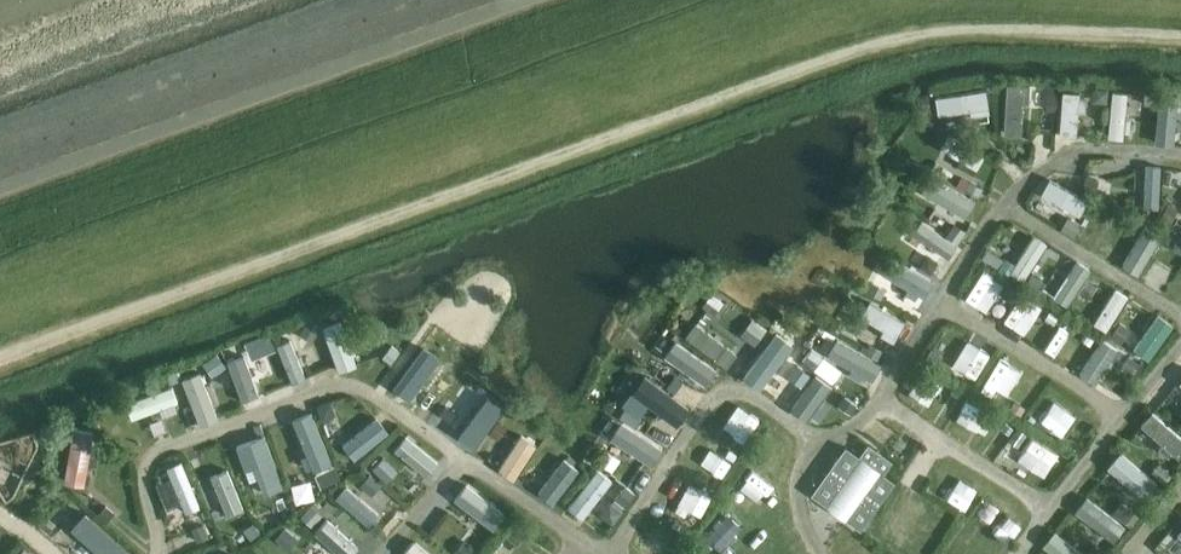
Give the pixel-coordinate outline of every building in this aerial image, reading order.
[(948,76),(948,93),(990,93),(990,75),(948,76)] [(1068,96),(1086,93),(1083,75),(1065,77),(1068,96)] [(1092,88),(1091,103),(1105,104),(1106,89),(1092,88)] [(1143,94),(1142,105),(1153,106),(1154,95),(1143,94)] [(1047,95),(1045,110),(1055,111),(1057,96),(1047,95)] [(925,97),(917,98),(919,113),(927,112),(925,97)] [(982,150),(987,137),(951,122),(946,135),(982,150)] [(1083,178),(1079,192),(1093,196),(1097,181),(1083,178)] [(968,182),(963,191),(976,198),(981,188),(968,182)] [(1102,188),(1083,224),(1097,231),(1115,195),(1102,188)] [(1167,205),(1158,221),(1167,226),(1176,210),(1167,205)] [(1135,217),(1128,228),(1137,233),(1144,222),(1135,217)] [(1068,219),(1061,229),(1072,236),(1078,226),(1068,219)] [(953,224),(944,237),(955,244),(964,232),(953,224)] [(1165,245),(1176,254),(1180,247),(1180,243),(1171,236),(1165,245)] [(987,251),(980,260),(998,271),(1004,262),(987,251)] [(926,256),(919,266),(930,273),(937,263),(926,256)] [(1031,275),(1025,285),(1038,294),(1045,284),(1031,275)] [(1085,282),(1077,294),(1087,300),(1095,288),(1085,282)] [(872,283),(867,292),(879,299),(884,290),(872,283)] [(1006,286),(1000,295),(1012,302),(1018,293),(1006,286)] [(711,295),(702,307),(712,315),(721,303),(711,295)] [(700,307),(691,319),(733,352),(742,340),(700,307)] [(1049,313),(1044,321),(1053,326),(1058,318),(1049,313)] [(746,359),(770,378),(804,334),(780,316),(746,359)] [(307,320),(299,333),(312,340),(320,327),(307,320)] [(936,345),(956,352),(965,328),(945,321),(936,345)] [(743,328),(738,335),(753,345),(765,329),(756,322),(743,328)] [(1118,323),(1108,338),(1118,344),(1128,330),(1118,323)] [(670,342),(708,365),(717,351),(679,327),(670,342)] [(267,334),(245,343),(252,360),(274,351),(267,334)] [(420,334),(415,342),(424,349),(430,341),(420,334)] [(980,341),(973,353),(981,357),(988,346),(980,341)] [(411,379),(425,390),(453,355),(439,344),(411,379)] [(869,344),(864,353),(877,361),(882,351),(869,344)] [(390,347),(382,358),(390,364),(398,353),(390,347)] [(809,349),(800,361),(812,369),(821,357),(809,349)] [(408,353),(399,365),(409,372),(417,360),(408,353)] [(214,354),(201,364),(210,377),(224,367),(214,354)] [(1126,357),(1119,367),(1130,375),(1138,364),(1126,357)] [(924,359),(911,379),(930,391),(943,371),(924,359)] [(795,367),(788,377),(799,385),(806,375),(795,367)] [(135,403),(183,387),(178,372),(130,388),(135,403)] [(460,375),(452,387),(465,397),(473,385),(460,375)] [(683,384),(676,394),(687,402),(694,392),(683,384)] [(1070,419),(1079,395),(1054,386),(1045,409),(1070,419)] [(831,389),(825,398),(833,404),(839,395),(831,389)] [(486,391),(476,410),(462,403),(455,418),(482,432),(500,398),(486,391)] [(329,402),(315,407),(320,421),(334,416),(329,402)] [(1013,402),(1009,409),(1019,416),(1024,409),(1013,402)] [(624,409),(618,418),(634,428),(640,419),(624,409)] [(90,411),(83,418),(92,426),(99,419),(90,411)] [(503,454),(518,464),(541,429),(526,419),(503,454)] [(496,421),(488,433),(497,439),(505,427),(496,421)] [(1005,422),(1000,430),(1010,437),(1015,429),(1005,422)] [(1017,428),(1008,441),(1017,447),(1026,434),(1017,428)] [(545,430),(523,467),(536,475),(558,438),(545,430)] [(611,433),(602,446),(618,456),(626,443),(611,433)] [(605,452),(598,463),(610,471),(617,461),(605,452)] [(227,503),(248,494),(231,455),(210,464),(227,503)] [(878,474),(853,457),(821,506),(846,523),(878,474)] [(382,458),(371,469),(385,483),(396,472),(382,458)] [(1159,464),(1150,474),(1158,481),(1167,472),(1159,464)] [(333,468),(314,476),(319,489),(338,480),(333,468)] [(368,474),(358,486),(370,496),(380,484),(368,474)] [(624,485),(615,498),(625,504),(633,492),(624,485)] [(443,490),(429,506),(459,533),(473,517),(443,490)] [(323,523),(342,540),(362,518),(343,501),(323,523)] [(1119,504),(1111,515),(1124,524),(1132,513),(1119,504)] [(308,505),(299,517),(311,527),(320,516),(308,505)] [(105,507),(96,516),(104,523),(113,514),(105,507)] [(1165,529),(1180,543),(1170,553),(1180,553),(1180,512),(1165,529)] [(369,532),(378,546),(401,532),(392,518),(369,532)] [(251,524),(242,530),(248,540),(257,534),(251,524)] [(201,526),(189,531),(195,542),(206,537),(201,526)] [(399,550),(403,553),(451,553),(423,526),(399,550)] [(510,526),(502,536),(515,545),(523,535),(510,526)] [(282,528),(274,539),(288,550),(296,539),(282,528)] [(31,546),(39,553),(57,553),(58,553),(41,537),(31,546)] [(25,542),(13,553),(38,553),(25,542)] [(306,553),(321,553),(325,550),(315,542),(306,553)] [(483,553),(506,553),(494,543),(483,553)] [(454,553),(455,553),(475,553),(464,544),(454,553)]
